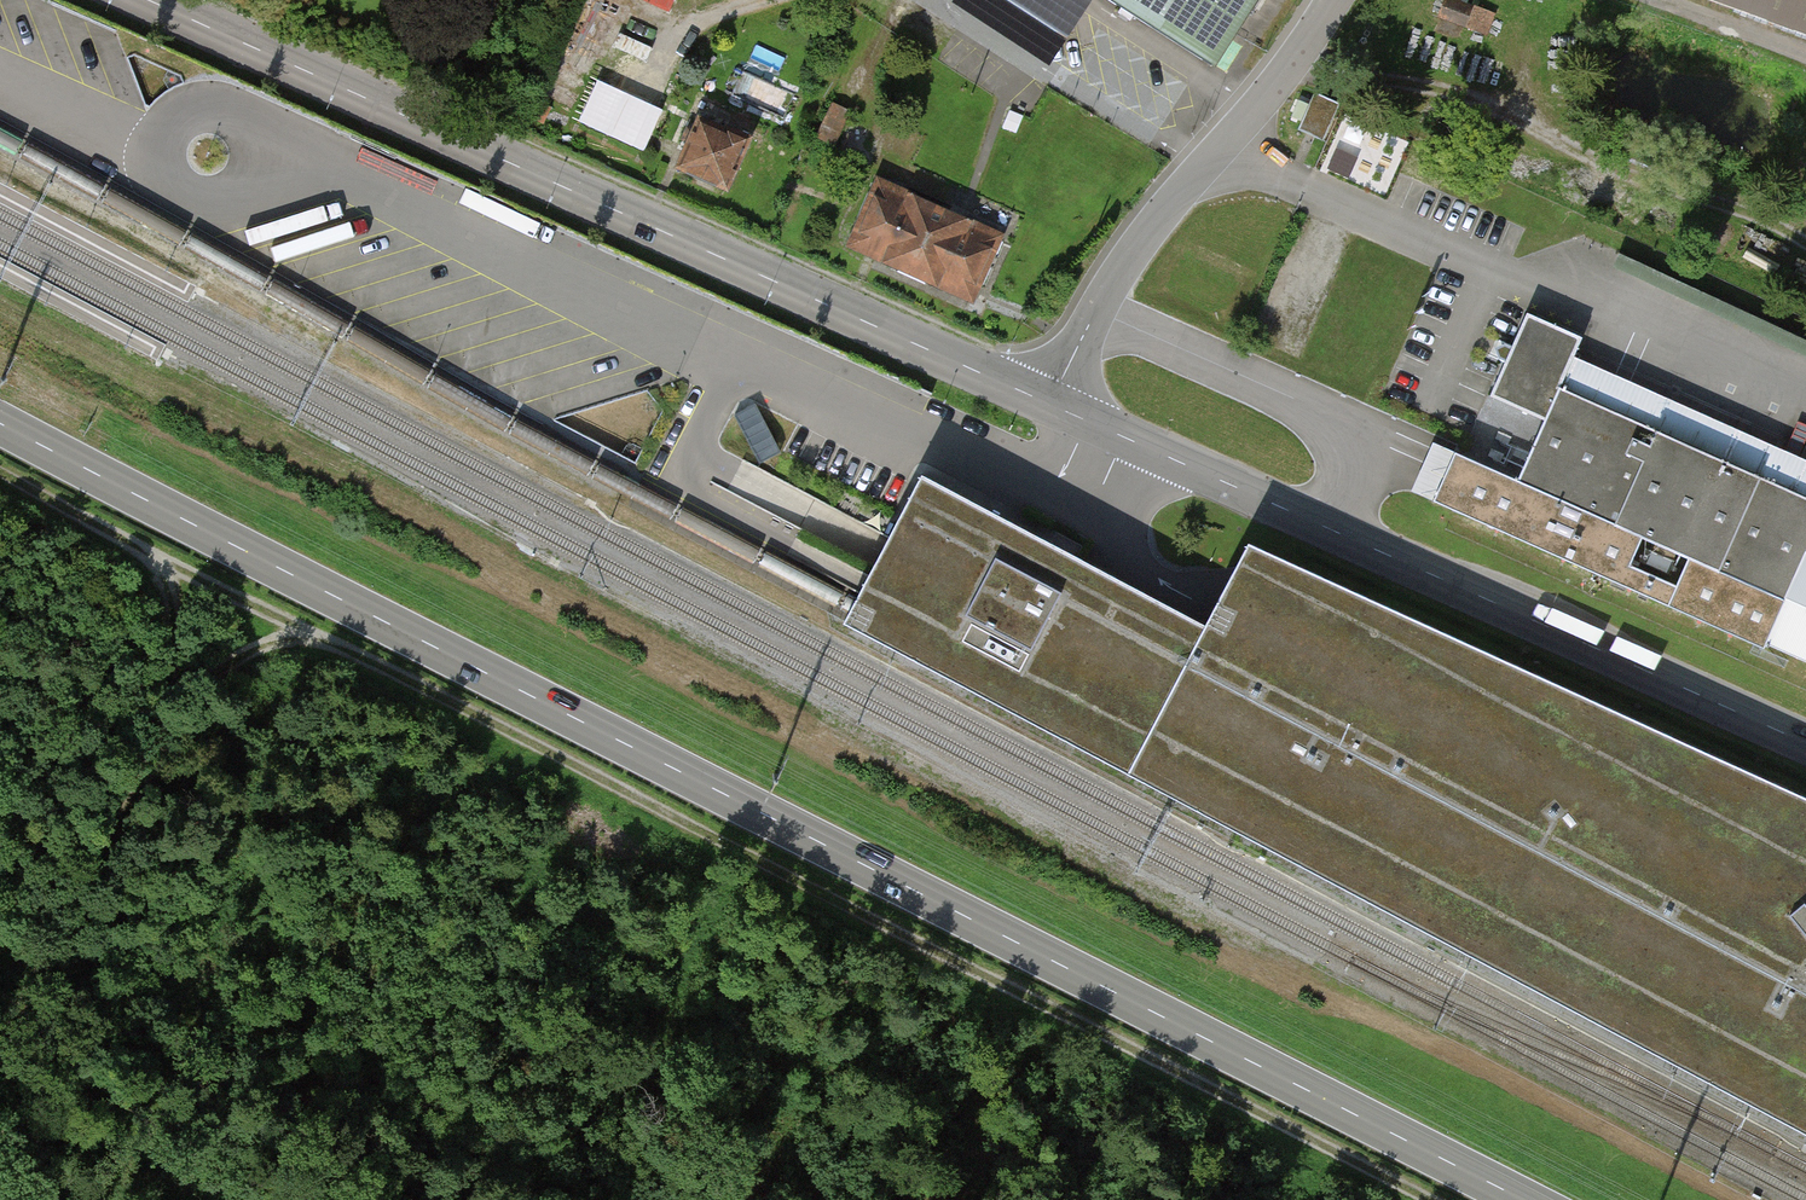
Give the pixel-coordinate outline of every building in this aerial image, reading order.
[(1091,0),(953,0),(952,3),(1050,66),(1091,0)] [(1210,65),(1253,0),(1109,0),(1210,65)] [(1451,0),(1446,0),(1440,16),(1464,25),(1471,7),(1451,0)] [(1805,32),(1805,0),(1719,0),(1805,32)] [(1340,104),(1315,92),(1298,129),(1323,141),(1340,104)] [(690,142),(679,167),(727,188),(750,138),(727,128),(726,131),(700,119),(694,131),(688,129),(684,139),(690,142)] [(880,182),(857,233),(893,249),(888,260),(936,282),(941,270),(977,287),(1000,236),(880,182)] [(1517,477),(1454,449),(1432,499),(1765,649),(1769,641),(1805,658),(1805,497),(1560,386),(1583,336),(1528,311),(1490,395),(1544,419),(1517,477)] [(759,457),(779,449),(761,403),(741,411),(759,457)] [(1264,546),(1216,631),(924,475),(854,605),(845,623),(1805,1130),(1805,793),(1264,546)]
